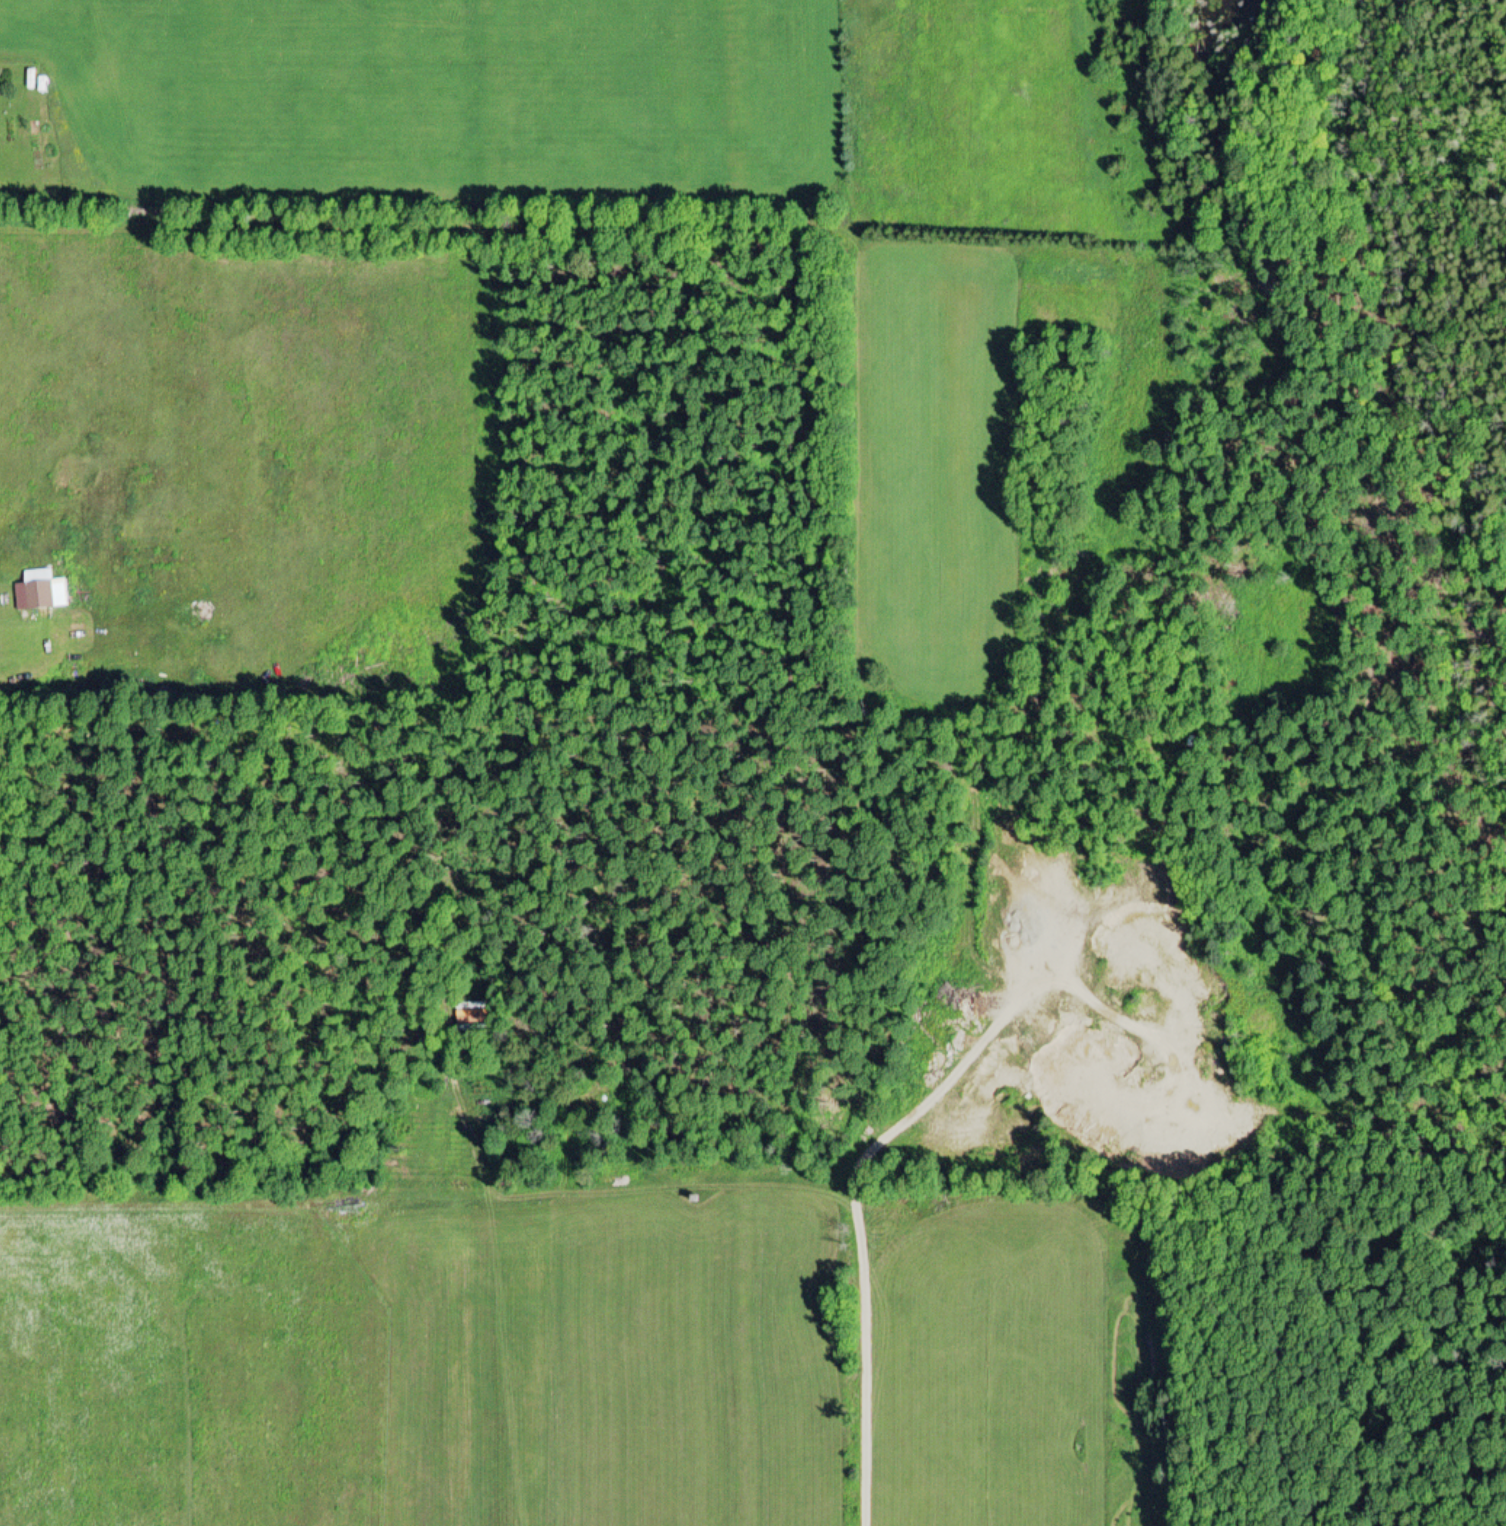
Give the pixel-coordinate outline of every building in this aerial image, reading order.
[(20,572),(22,611),(64,609),(63,580),(48,581),(47,572),(20,572)]
